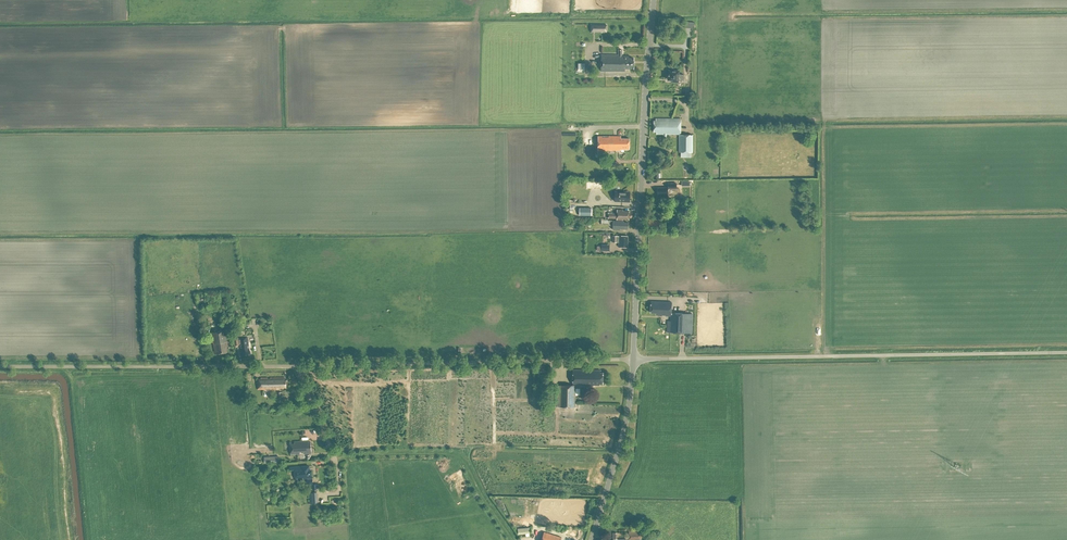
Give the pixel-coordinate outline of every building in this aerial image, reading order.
[(624,56),(619,56),(602,55),(602,71),(626,72),(626,69),(635,69),(635,58),(630,58),(630,56),(624,56)] [(685,80),(685,75),(680,75),(681,71),(669,70),(668,80),(672,81),(672,83),(680,83),(680,80),(685,80)] [(667,134),(679,134),(681,134),(681,119),(656,118),(656,121),(654,121),(654,132),(656,132),(656,134),(663,134),(663,139),(667,139),(667,134)] [(681,135),(681,134),(679,134),(679,152),(693,152),(693,135),(681,135)] [(599,151),(621,150),(621,149),(630,149),(630,139),(621,139),(621,136),(598,136),(599,151)] [(668,183),(668,188),(662,188),(657,188),(658,189),(657,190),(657,192),(658,192),(658,193),(663,193),(663,194),(668,194),(668,192),(672,192),(672,189),(677,188),(679,188),(679,184),(680,184),(680,181),(676,181),(676,183),(668,183)] [(621,199),(621,201),(626,201),(626,200),(630,200),(630,194),(626,193),(626,192),(619,191),(619,193),(615,193),(615,201),(619,201),(620,199),(621,199)] [(591,208),(579,208),(579,215),(591,216),(591,208)] [(625,210),(618,209),(618,214),(609,214),(609,219),(618,219),(618,220),(624,220),(630,220),(630,211),(625,211),(625,210)] [(662,218),(655,218),(655,219),(649,219),(649,224),(655,225),(655,226),(662,226),(662,218)] [(629,229),(630,223),(624,222),(625,221),(615,221),(615,230),(621,230),(621,229),(629,229)] [(619,247),(628,247),(628,236),(614,236),(608,235),(608,239),(614,239),(613,241),(613,243),(620,243),(619,247)] [(673,302),(651,301),(651,313),(657,313),(657,314),(662,315),(671,316),(671,327),(668,327),(668,332),(671,332),(671,333),(687,333),(687,313),(672,313),(673,302)] [(241,326),(233,327),(235,336),(242,335),(241,326)] [(227,345),(228,345),(226,330),(212,332),(215,354),(228,352),(227,345)] [(248,352),(250,352),(248,342),(247,341),(248,341),(248,337),(240,338),(240,340),(238,340),(238,337),(234,338),(235,345),(239,345),(239,344),(240,344),(241,352),(240,352),(241,355),(249,354),(248,352)] [(559,385),(559,407),(576,407),(576,398),(576,386),(593,386),(593,385),(599,385),(599,384),(603,384),(603,372),(600,372),(600,370),(573,369),(573,385),(559,385)] [(284,379),(284,377),(262,378),(262,379),(256,379),(257,390),(280,390),(280,389),(287,389),(287,379),(284,379)] [(309,443),(309,440),(290,442),(291,455),(312,453),(311,443),(309,443)] [(289,470),(295,469),(296,480),(307,479),(307,484),(312,484),(313,484),(312,470),(310,470),(310,466),(289,468),(289,470)] [(310,492),(310,504),(318,503),(317,492),(310,492)] [(268,505),(269,515),(286,514),(286,511),(282,511),(282,504),(268,505)] [(629,539),(640,539),(640,538),(642,538),(642,531),(629,531),(629,537),(626,537),(626,538),(617,538),(617,533),(614,533),(614,539),(629,539)] [(563,537),(545,532),(542,539),(562,539),(563,537)]
